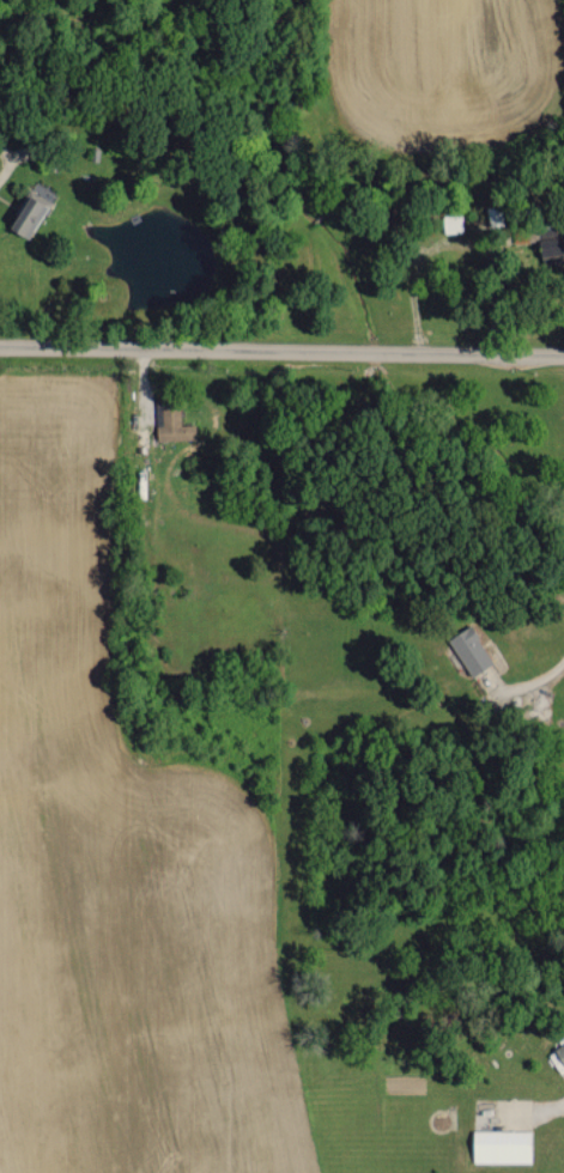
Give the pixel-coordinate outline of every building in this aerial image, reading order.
[(30,239),(47,200),(28,190),(10,230),(30,239)] [(442,214),(443,232),(463,231),(462,213),(442,214)] [(542,262),(563,258),(563,238),(563,235),(538,240),(542,262)] [(162,424),(156,424),(156,439),(195,438),(195,423),(180,424),(179,405),(162,406),(162,424)] [(491,665),(473,625),(449,636),(467,676),(491,665)] [(563,1064),(563,1040),(554,1046),(563,1064)] [(530,1161),(531,1129),(473,1129),(473,1161),(530,1161)]
